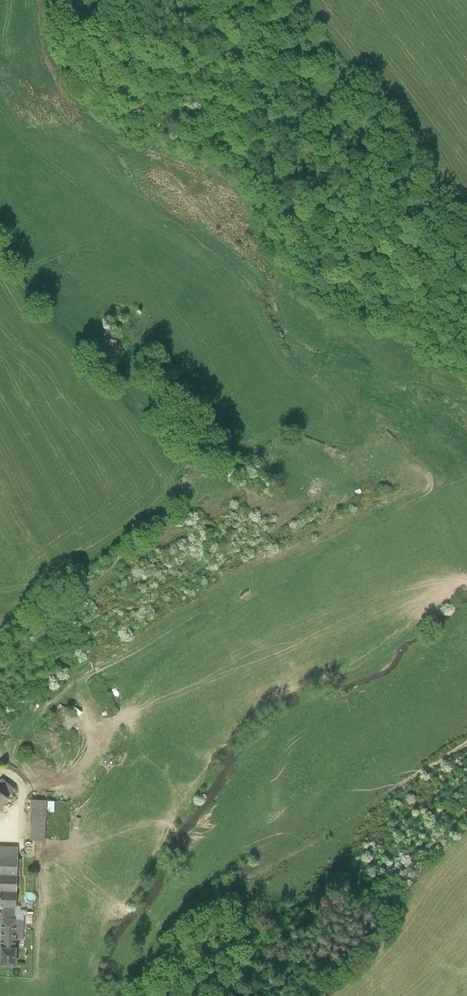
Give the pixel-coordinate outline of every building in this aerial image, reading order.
[(0,783),(0,794),(7,799),(14,790),(2,780),(0,783)] [(47,802),(32,801),(30,840),(45,841),(47,802)] [(0,845),(0,876),(18,876),(19,846),(0,845)] [(0,876),(0,892),(18,892),(18,876),(0,876)] [(18,892),(0,892),(0,907),(17,908),(18,892)] [(17,908),(2,907),(1,918),(17,919),(17,908)] [(17,919),(1,918),(1,946),(16,947),(17,919)] [(16,947),(1,946),(0,966),(15,967),(16,947)]
